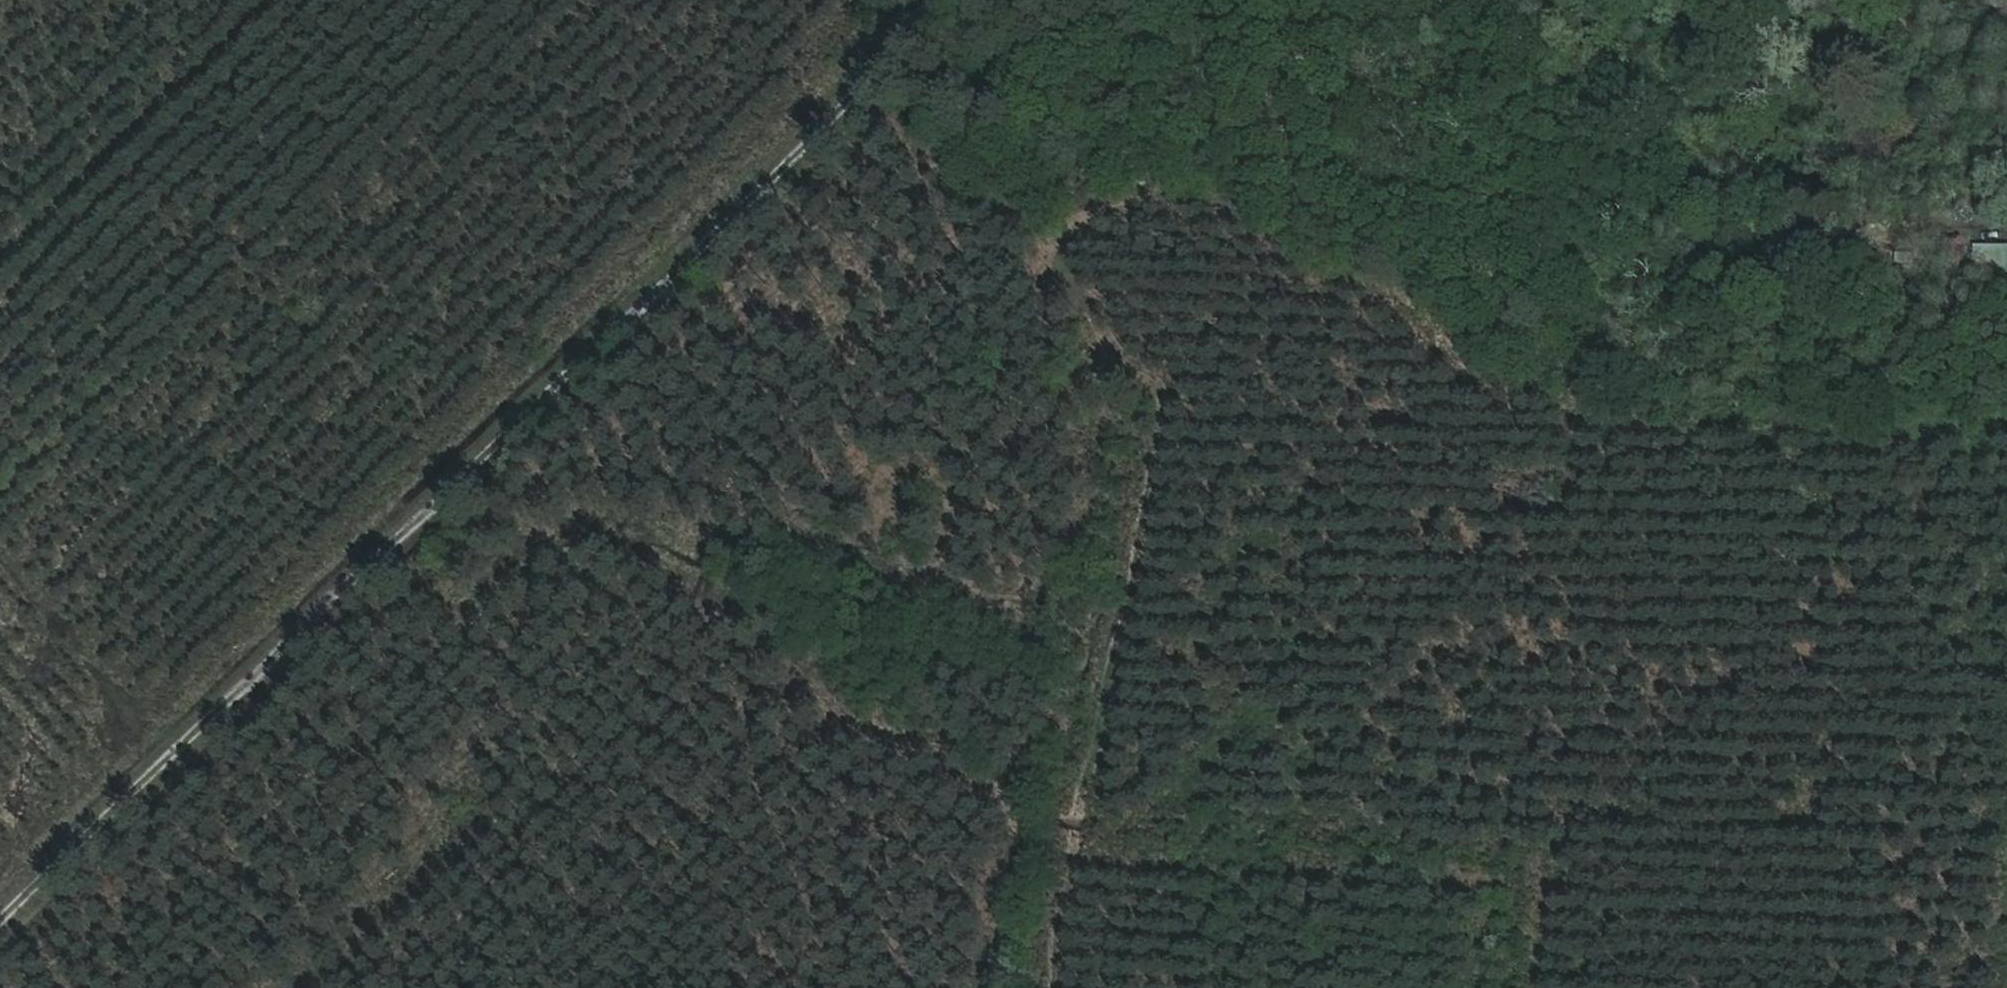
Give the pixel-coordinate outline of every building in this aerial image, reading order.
[(2006,271),(2006,243),(1977,242),(1976,269),(2006,271)]
